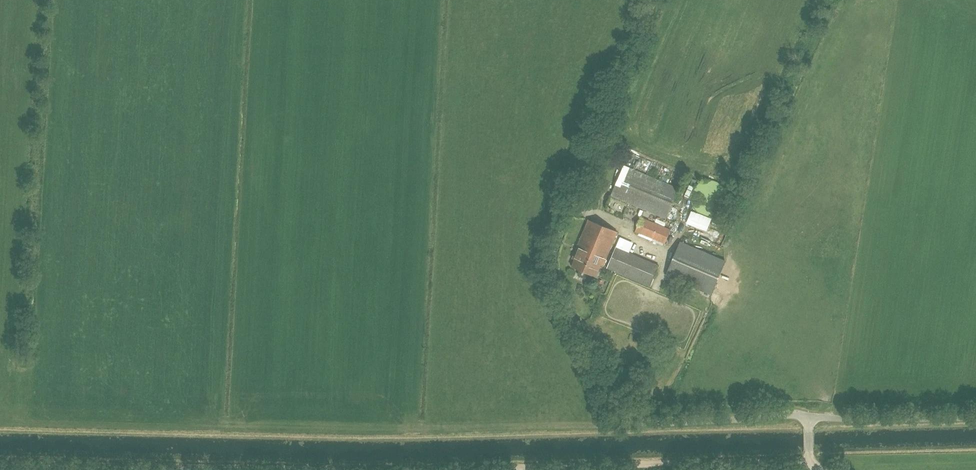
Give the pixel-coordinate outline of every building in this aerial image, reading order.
[(667,218),(679,188),(624,165),(611,194),(667,218)] [(641,216),(636,231),(666,244),(671,229),(641,216)] [(602,270),(618,232),(589,220),(572,258),(575,260),(572,267),(579,270),(578,274),(579,276),(584,278),(587,277),(588,273),(596,277),(599,269),(602,270)] [(694,228),(707,233),(709,228),(696,223),(694,228)] [(703,247),(711,249),(713,241),(705,239),(703,247)] [(712,294),(726,260),(681,241),(667,275),(712,294)] [(651,286),(659,265),(616,247),(608,268),(651,286)]
